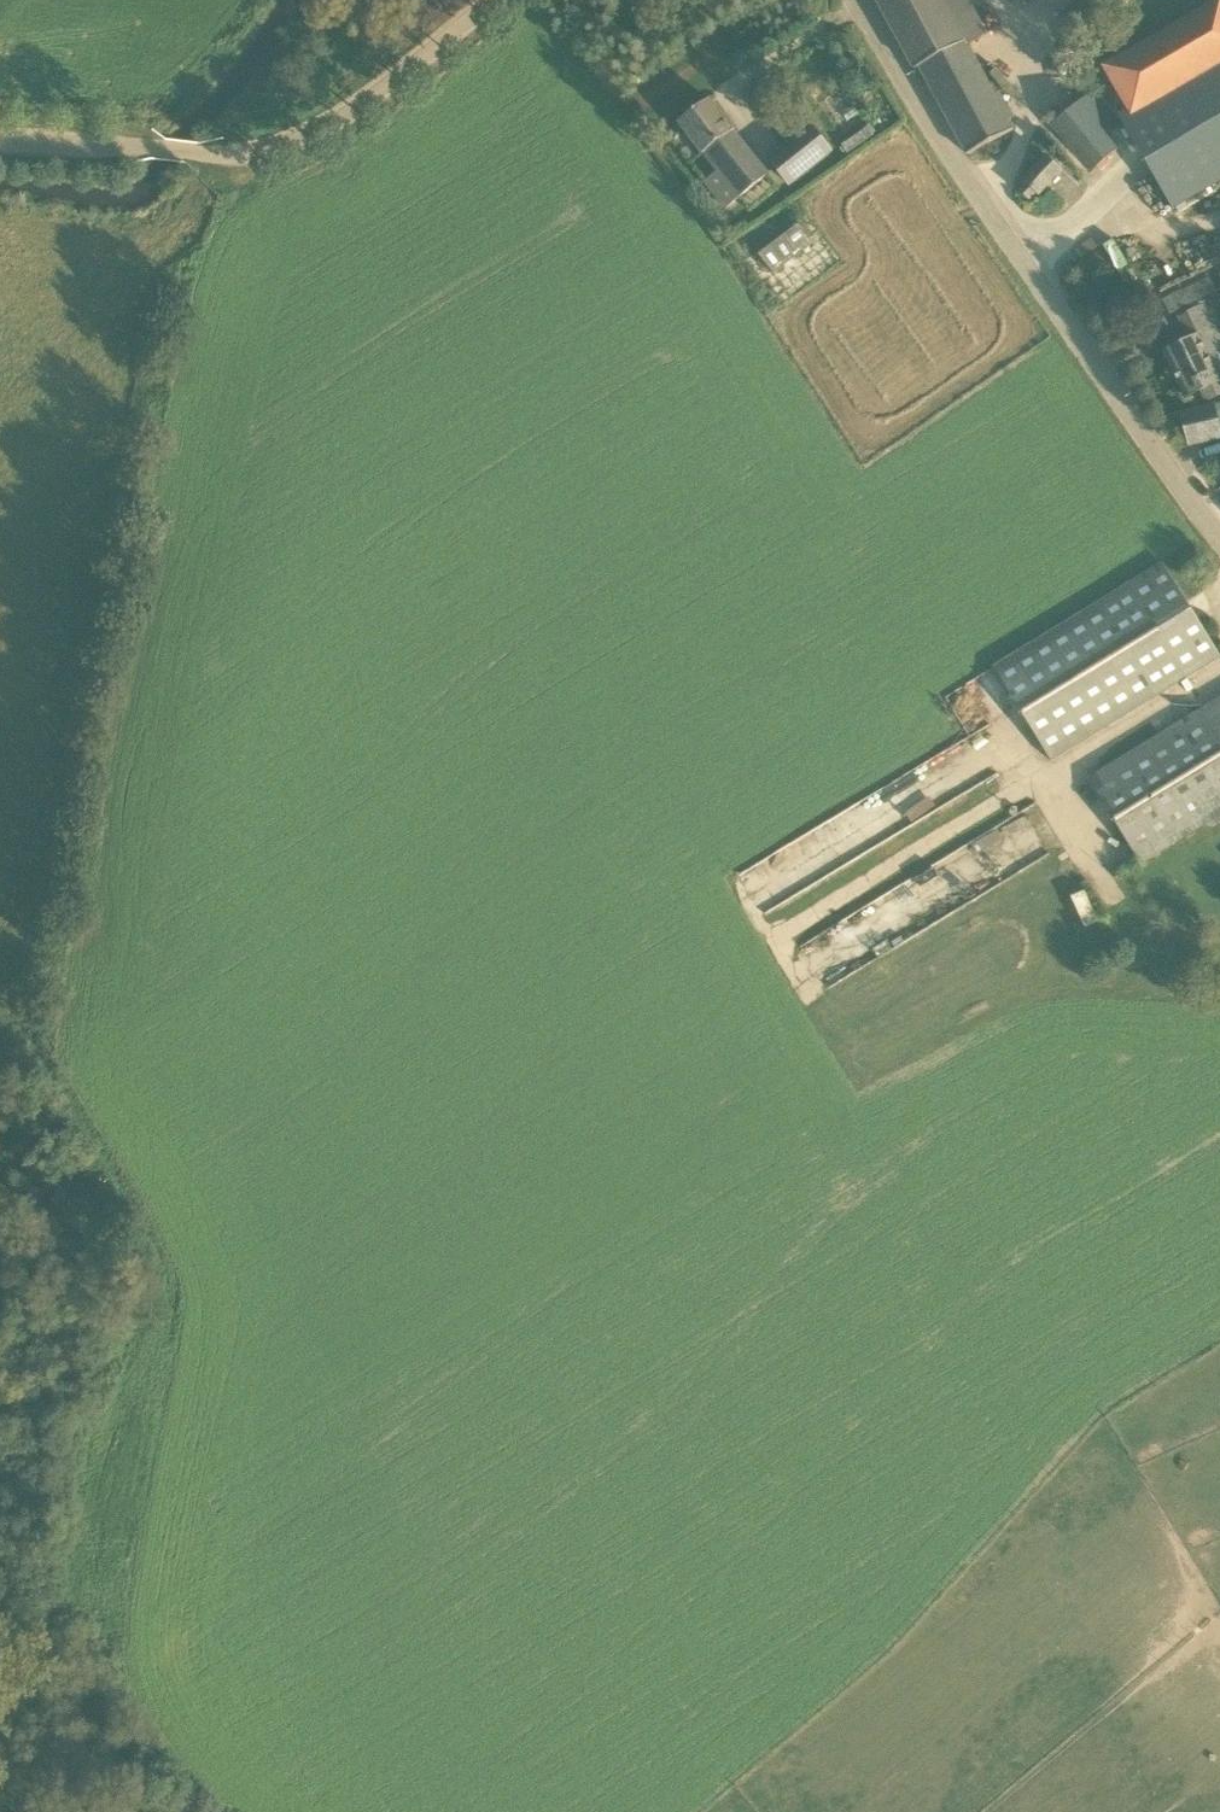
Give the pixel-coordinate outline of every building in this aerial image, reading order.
[(916,69),(920,67),(968,155),(1014,130),(1002,109),(965,42),(984,32),(966,0),(878,0),(916,69)] [(1119,116),(1173,209),(1219,181),(1219,6),(1113,70),(1134,107),(1119,116)] [(1118,149),(1107,136),(1122,124),(1092,89),(1051,125),(1091,172),(1118,149)] [(733,131),(709,99),(680,121),(703,153),(705,152),(720,170),(706,181),(727,207),(741,196),(767,175),(733,132),(733,131)] [(811,126),(769,159),(789,184),(831,150),(811,126)] [(1062,169),(1049,157),(1024,182),(1027,185),(1020,192),(1029,199),(1035,192),(1038,195),(1062,169)] [(800,225),(760,256),(773,273),(813,242),(800,225)] [(1168,292),(1174,308),(1215,294),(1209,277),(1168,292)] [(1210,303),(1180,318),(1191,340),(1166,352),(1187,397),(1201,390),(1206,402),(1219,396),(1219,378),(1207,353),(1219,347),(1219,324),(1210,303)] [(1188,445),(1188,446),(1219,438),(1219,424),(1216,405),(1181,413),(1188,445)] [(1051,760),(1219,657),(1219,655),(1164,563),(994,667),(1051,760)] [(1090,778),(1141,862),(1219,814),(1219,699),(1090,778)] [(1088,890),(1076,896),(1089,925),(1101,919),(1088,890)]
